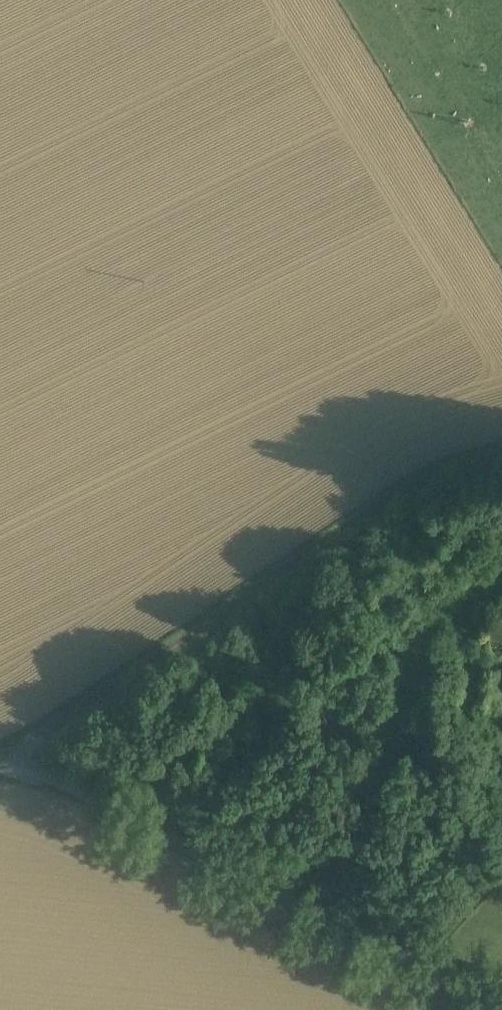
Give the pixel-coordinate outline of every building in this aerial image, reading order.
[(469,715),(456,722),(461,732),(474,725),(469,715)]
